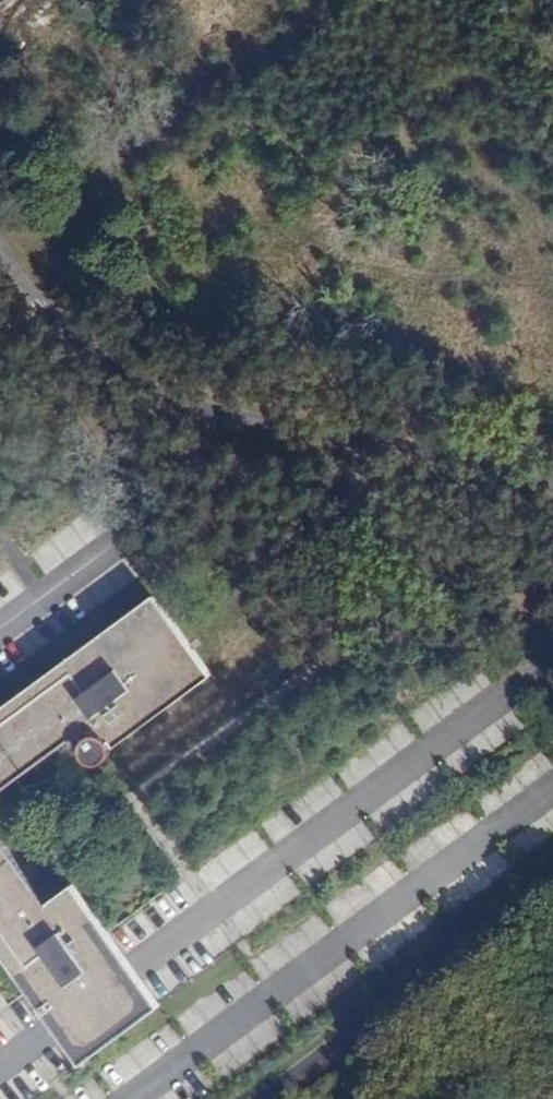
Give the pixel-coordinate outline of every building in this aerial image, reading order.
[(154,598),(0,711),(0,791),(74,737),(76,740),(74,748),(81,749),(80,751),(81,756),(84,760),(87,762),(94,765),(104,762),(109,756),(110,752),(108,743),(112,740),(117,745),(211,675),(154,598)] [(4,953),(30,989),(107,933),(73,886),(48,904),(30,880),(26,875),(24,872),(0,838),(0,948),(4,953)] [(135,971),(107,933),(30,989),(58,1027),(83,1061),(160,1005),(135,971)]
